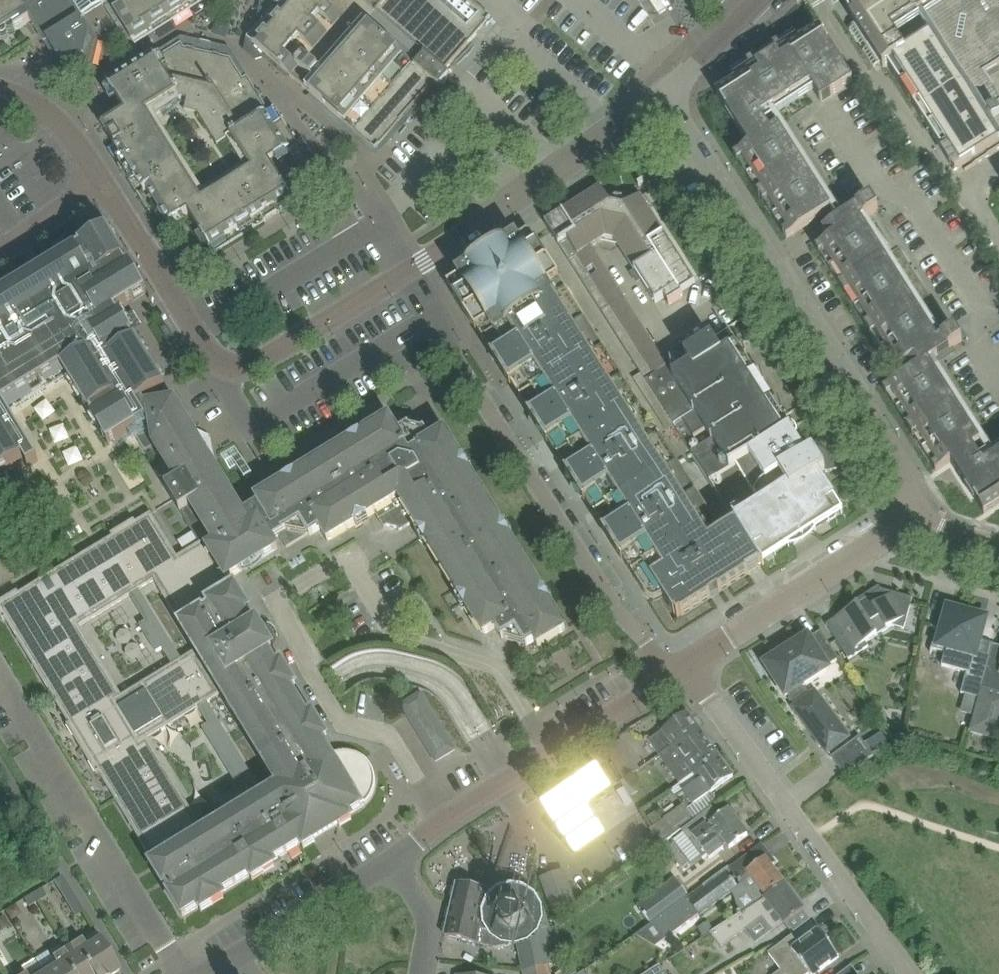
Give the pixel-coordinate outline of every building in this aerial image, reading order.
[(17,0),(0,0),(0,41),(31,21),(17,0)] [(39,34),(44,43),(48,41),(62,63),(84,68),(89,64),(95,42),(81,20),(85,17),(81,11),(80,11),(74,0),(17,0),(31,21),(39,34)] [(108,3),(109,5),(110,4),(121,22),(122,22),(133,40),(151,28),(151,29),(152,28),(151,26),(168,15),(169,17),(196,0),(106,0),(108,3)] [(266,5),(263,21),(262,21),(262,22),(263,22),(260,39),(253,42),(251,50),(257,55),(266,52),(275,60),(274,61),(291,75),(290,76),(331,112),(339,103),(348,111),(340,120),(376,151),(434,84),(440,89),(450,77),(450,78),(451,77),(445,72),(492,18),(481,9),(472,18),(463,10),(471,0),(270,0),(266,5)] [(471,0),(463,10),(472,18),(481,9),(471,0)] [(847,11),(856,24),(849,28),(863,51),(864,51),(874,67),(880,63),(883,68),(888,65),(956,171),(962,167),(965,172),(998,150),(998,96),(985,74),(998,64),(998,0),(850,0),(847,11)] [(749,146),(734,156),(787,239),(832,210),(779,127),(772,132),(762,117),(821,80),(831,97),(853,83),(820,30),(799,43),(793,34),(731,73),(737,83),(717,95),(749,146)] [(118,110),(116,106),(102,115),(101,122),(115,145),(110,148),(162,231),(189,214),(213,254),(323,185),(325,175),(307,146),(300,149),(275,109),(269,113),(247,78),(243,81),(230,60),(184,49),(181,45),(143,69),(136,69),(109,85),(117,98),(116,98),(122,108),(118,110)] [(331,112),(340,120),(348,111),(339,103),(331,112)] [(545,223),(646,381),(668,367),(624,298),(591,248),(611,235),(634,271),(656,304),(664,298),(669,306),(683,297),(681,292),(696,283),(665,234),(649,208),(641,196),(628,205),(623,197),(616,196),(609,201),(600,187),(563,211),(563,212),(545,223)] [(816,248),(894,371),(908,363),(913,371),(883,390),(936,472),(951,463),(984,514),(998,505),(998,455),(984,465),(973,449),(981,444),(929,363),(963,342),(955,330),(938,341),(862,221),(879,211),(872,199),(819,233),(825,242),(816,248)] [(257,500),(261,506),(255,510),(245,516),(238,505),(213,464),(212,463),(214,461),(212,458),(210,460),(203,448),(195,436),(198,434),(196,431),(194,432),(175,402),(165,404),(158,392),(159,392),(166,388),(133,333),(124,318),(119,311),(135,301),(147,293),(144,287),(130,265),(129,266),(125,261),(127,260),(108,229),(80,246),(80,247),(77,250),(76,249),(0,295),(0,474),(24,460),(29,468),(39,462),(11,416),(4,405),(62,369),(68,379),(69,381),(90,414),(93,418),(92,418),(109,446),(132,432),(145,454),(156,447),(166,464),(155,470),(165,488),(166,489),(173,500),(174,501),(200,544),(226,581),(227,580),(245,570),(278,549),(272,540),(279,536),(287,548),(309,535),(310,536),(321,530),(328,542),(351,528),(354,526),(355,525),(357,524),(355,520),(364,515),(366,519),(375,513),(384,528),(388,526),(397,529),(399,532),(415,522),(420,532),(424,530),(430,539),(426,541),(427,543),(428,544),(459,595),(461,598),(464,595),(470,604),(466,607),(467,609),(468,609),(484,636),(496,628),(502,639),(517,630),(527,647),(535,642),(538,647),(539,647),(540,647),(541,646),(559,635),(559,634),(560,634),(566,630),(550,605),(550,604),(548,601),(545,603),(539,595),(543,593),(542,590),(541,590),(510,539),(510,538),(508,536),(505,538),(499,529),(503,527),(502,525),(501,524),(470,473),(469,472),(468,470),(465,472),(459,463),(463,461),(461,459),(461,458),(445,432),(431,440),(425,429),(419,432),(412,430),(409,425),(398,432),(390,419),(363,435),(361,436),(363,440),(354,445),(352,442),(350,443),(349,444),(298,475),(297,475),(295,476),(297,480),(288,486),(286,482),(284,483),(283,484),(257,500)] [(493,357),(495,361),(510,384),(511,384),(531,415),(530,416),(548,443),(549,442),(568,473),(567,474),(585,501),(586,500),(606,531),(604,532),(622,560),(623,559),(647,596),(648,598),(650,600),(653,600),(654,601),(656,600),(659,599),(663,597),(675,615),(676,614),(678,617),(681,615),(682,616),(749,574),(755,572),(760,567),(763,565),(736,524),(723,533),(537,241),(536,242),(529,231),(517,239),(516,238),(505,245),(505,244),(469,267),(469,268),(458,275),(459,276),(447,283),(454,294),(453,295),(476,331),(477,330),(494,356),(493,357)] [(738,309),(744,318),(753,312),(747,303),(738,309)] [(722,332),(668,367),(646,381),(674,426),(675,425),(674,423),(682,418),(694,436),(705,428),(713,441),(693,454),(692,452),(691,452),(710,482),(791,429),(790,429),(790,428),(744,357),(743,357),(736,346),(735,345),(730,348),(726,341),(727,341),(726,340),(725,340),(722,334),(723,334),(722,332)] [(733,519),(736,524),(763,565),(764,566),(765,565),(764,564),(844,514),(819,475),(825,471),(826,473),(838,470),(819,440),(812,449),(813,452),(806,456),(791,431),(792,431),(791,429),(710,482),(710,483),(736,466),(761,505),(736,520),(735,518),(733,519)] [(111,535),(113,537),(111,538),(57,571),(55,572),(47,577),(33,586),(32,586),(19,594),(18,592),(0,603),(0,616),(3,621),(5,620),(59,707),(60,709),(69,724),(67,726),(81,749),(82,751),(97,775),(99,773),(108,789),(110,790),(155,864),(152,866),(153,867),(155,871),(162,882),(165,886),(183,916),(199,907),(221,893),(250,876),(256,872),(257,871),(272,862),(298,846),(300,845),(301,845),(311,838),(313,837),(328,828),(337,823),(349,815),(362,807),(365,805),(368,803),(370,801),(371,798),(373,796),(374,793),(375,790),(375,787),(376,784),(376,782),(376,779),(375,776),(375,773),(374,770),(372,768),(371,765),(369,763),(367,761),(365,759),(363,757),(360,755),(357,754),(355,753),(352,752),(349,752),(346,752),(343,752),(340,752),(337,753),(335,754),(328,757),(324,751),(320,743),(306,721),(289,692),(275,670),(266,655),(273,651),(258,625),(251,630),(242,615),(235,604),(240,601),(241,601),(243,600),(235,588),(232,590),(226,581),(200,544),(178,557),(152,515),(151,513),(136,523),(135,520),(111,535)] [(913,599),(881,590),(827,625),(849,660),(869,647),(866,643),(892,626),(904,630),(913,599)] [(967,695),(979,699),(994,643),(980,639),(986,619),(949,609),(943,629),(938,627),(931,653),(932,654),(933,649),(946,653),(942,666),(967,673),(961,694),(967,695)] [(788,695),(799,688),(829,669),(828,667),(839,659),(821,631),(810,638),(809,636),(792,647),(792,646),(781,653),(781,654),(765,664),(786,696),(788,695)] [(994,648),(996,641),(995,640),(994,643),(979,699),(974,717),(970,732),(969,732),(998,740),(998,649),(994,648)] [(807,699),(799,688),(788,695),(796,707),(795,708),(828,753),(848,738),(815,693),(807,699)] [(401,705),(415,727),(436,762),(455,750),(421,694),(401,705)] [(967,695),(962,713),(974,717),(979,699),(967,695)] [(699,728),(687,713),(663,730),(663,731),(648,741),(659,756),(699,728)] [(699,728),(659,756),(680,784),(680,785),(720,757),(699,728)] [(860,737),(851,743),(865,762),(874,756),(860,737)] [(680,785),(672,791),(677,799),(686,793),(695,805),(709,795),(718,788),(734,777),(720,757),(696,774),(680,785)] [(600,771),(592,759),(538,797),(538,798),(541,796),(549,807),(546,809),(576,852),(575,852),(576,853),(605,833),(585,805),(611,787),(600,771)] [(683,807),(666,819),(673,829),(686,821),(693,816),(689,809),(686,805),(683,807)] [(748,835),(729,810),(719,817),(713,809),(714,809),(713,808),(682,831),(703,859),(705,859),(704,858),(707,856),(710,859),(724,848),(724,847),(727,845),(730,849),(748,835)] [(785,884),(772,866),(765,858),(750,870),(748,866),(735,876),(742,885),(740,886),(755,905),(759,902),(765,898),(765,899),(767,898),(785,884)] [(703,886),(704,888),(705,889),(690,901),(688,898),(653,923),(663,936),(673,929),(675,932),(699,915),(700,916),(738,887),(725,869),(703,886)] [(575,901),(564,872),(542,880),(552,909),(575,901)] [(75,916),(83,911),(61,876),(53,881),(75,916)] [(480,927),(482,915),(487,891),(457,884),(453,902),(451,908),(446,934),(445,937),(467,942),(475,944),(476,942),(495,946),(496,935),(494,930),(480,927)] [(653,897),(652,896),(638,907),(641,911),(640,911),(649,923),(686,896),(677,884),(655,900),(652,897),(653,897)] [(744,912),(710,933),(721,948),(745,931),(762,919),(772,932),(784,924),(785,925),(787,923),(803,911),(804,910),(793,895),(794,894),(787,885),(786,886),(785,884),(767,898),(765,899),(765,898),(759,902),(755,905),(744,912)] [(42,888),(33,893),(38,901),(46,896),(42,888)] [(496,935),(495,946),(496,947),(518,942),(537,938),(535,931),(545,928),(549,927),(539,895),(519,901),(509,902),(500,907),(486,904),(489,891),(487,891),(482,915),(480,927),(494,930),(496,935)] [(38,901),(33,893),(24,899),(29,906),(38,901)] [(15,904),(5,910),(11,921),(18,916),(19,912),(15,904)] [(0,918),(0,931),(8,927),(9,926),(3,916),(0,918)] [(537,938),(518,942),(524,971),(549,965),(557,964),(552,943),(549,927),(545,928),(535,931),(537,938)] [(839,958),(819,930),(799,945),(792,936),(769,954),(781,971),(777,973),(817,973),(839,958)] [(66,948),(82,973),(114,973),(120,971),(100,938),(86,947),(81,939),(66,948)] [(66,948),(51,958),(56,965),(43,973),(82,973),(66,948)] [(543,967),(524,971),(525,973),(551,973),(549,965),(543,967)] [(646,973),(666,973),(660,965),(646,973)]
